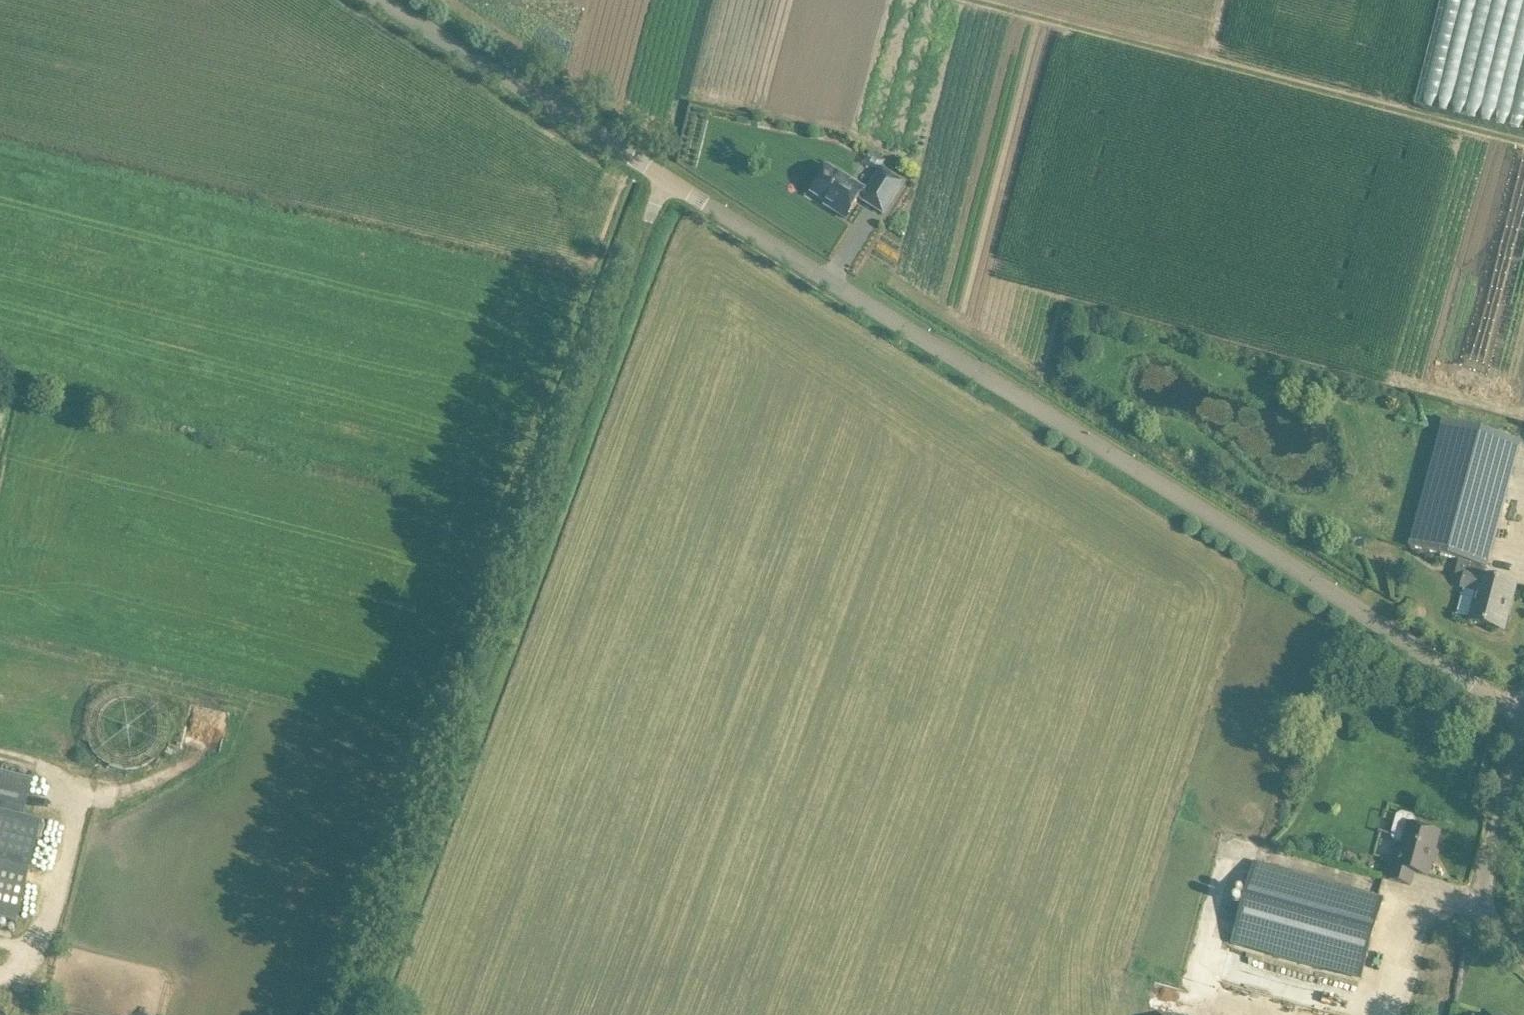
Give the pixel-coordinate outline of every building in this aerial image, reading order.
[(880,171),(885,161),(870,152),(864,163),(880,171)] [(864,190),(829,168),(813,194),(835,208),(834,210),(846,218),(860,197),(863,199),(863,200),(884,214),(903,183),(890,175),(883,186),(875,181),(867,193),(864,191),(864,190)] [(1415,528),(1409,547),(1459,561),(1486,568),(1488,568),(1502,518),(1522,443),(1502,438),(1443,422),(1423,497),(1415,528)] [(1484,577),(1486,568),(1459,561),(1455,577),(1464,579),(1462,587),(1479,592),(1471,622),(1504,631),(1508,615),(1504,613),(1512,585),(1484,577)] [(16,926),(40,826),(22,821),(32,780),(0,772),(0,922),(16,926)] [(1414,827),(1415,821),(1413,815),(1402,813),(1396,815),(1391,836),(1394,842),(1405,845),(1400,862),(1394,861),(1389,880),(1411,886),(1415,873),(1427,876),(1439,834),(1414,827)] [(1383,899),(1364,894),(1254,863),(1232,942),(1361,978),(1383,899)]
